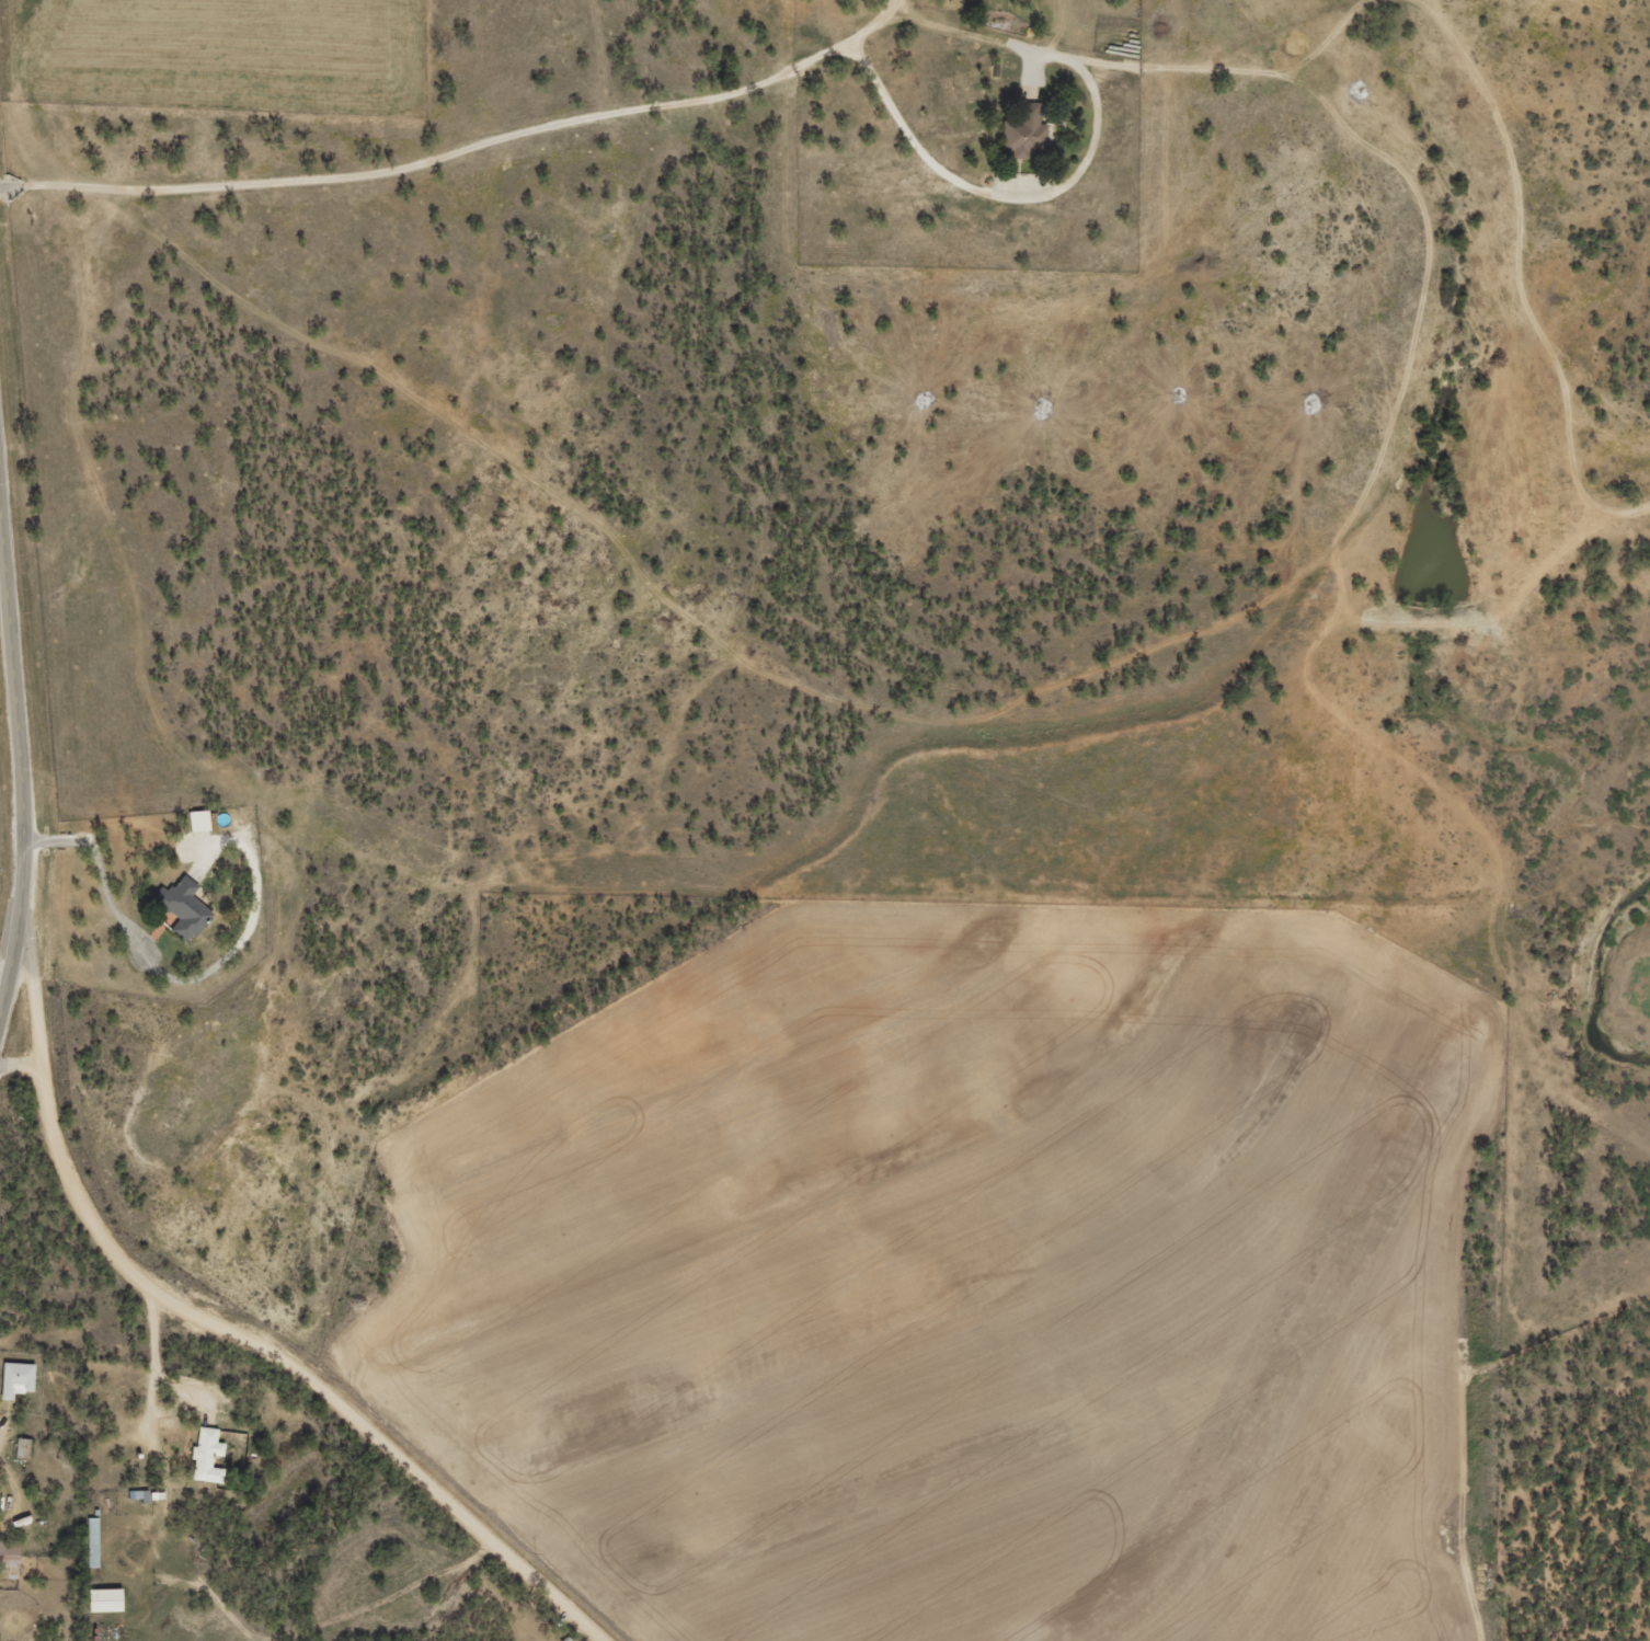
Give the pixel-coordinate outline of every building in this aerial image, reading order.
[(1042,102),(1027,102),(1028,117),(1003,117),(1004,149),(1015,148),(1015,153),(1050,153),(1049,123),(1042,123),(1042,102)] [(214,830),(211,809),(192,812),(196,833),(214,830)] [(182,918),(173,929),(192,943),(216,912),(194,896),(202,885),(186,873),(171,892),(163,886),(155,897),(182,918)] [(17,1392),(37,1392),(38,1363),(5,1362),(4,1399),(17,1399),(17,1392)] [(221,1428),(201,1427),(196,1480),(227,1483),(228,1468),(215,1467),(216,1455),(227,1456),(228,1443),(220,1442),(221,1428)] [(101,1517),(87,1517),(88,1567),(102,1567),(101,1517)] [(6,1571),(11,1570),(11,1579),(23,1578),(22,1540),(0,1541),(0,1563),(5,1562),(6,1571)] [(127,1611),(127,1588),(89,1589),(90,1612),(127,1611)]
